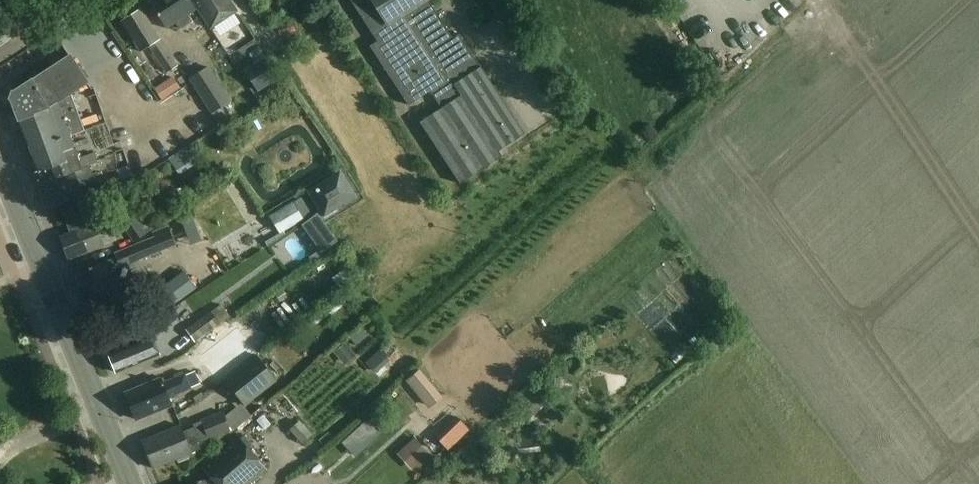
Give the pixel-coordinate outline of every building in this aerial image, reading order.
[(192,0),(151,0),(150,1),(167,27),(176,21),(180,27),(188,21),(185,16),(197,8),(192,0)] [(213,26),(239,9),(233,0),(196,0),(213,26)] [(432,4),(430,0),(351,0),(377,40),(432,4)] [(432,4),(377,40),(370,45),(389,74),(452,34),(432,4)] [(160,37),(142,9),(123,21),(141,49),(149,44),(167,72),(178,64),(160,37)] [(431,90),(438,102),(485,71),(460,32),(453,36),(452,34),(389,74),(409,104),(431,90)] [(706,44),(711,55),(729,47),(725,37),(706,44)] [(39,172),(79,157),(71,134),(84,129),(71,93),(89,81),(71,54),(12,92),(11,96),(39,172)] [(278,80),(264,57),(244,69),(258,92),(278,80)] [(231,100),(209,64),(188,77),(210,113),(231,100)] [(525,133),(485,71),(438,102),(441,107),(438,109),(437,108),(427,114),(428,116),(420,121),(460,183),(503,155),(499,150),(525,133)] [(173,77),(164,83),(171,94),(180,89),(173,77)] [(80,158),(79,157),(39,172),(42,182),(50,203),(101,184),(97,173),(93,174),(86,156),(80,158)] [(358,198),(340,169),(308,190),(326,218),(358,198)] [(307,219),(294,200),(269,216),(281,235),(307,219)] [(117,240),(108,216),(60,235),(69,258),(117,240)] [(192,238),(184,218),(169,224),(171,230),(115,252),(117,257),(76,273),(91,311),(122,298),(117,288),(134,281),(127,264),(192,238)] [(147,234),(137,218),(123,226),(133,242),(147,234)] [(324,218),(308,230),(323,250),(339,239),(324,218)] [(185,270),(153,292),(165,309),(197,286),(185,270)] [(236,312),(228,299),(186,328),(195,340),(236,312)] [(160,354),(150,329),(122,340),(125,346),(109,353),(117,372),(160,354)] [(239,364),(228,338),(191,353),(195,362),(183,367),(191,385),(239,364)] [(378,381),(400,359),(387,346),(364,368),(378,381)] [(346,347),(333,355),(343,370),(356,362),(346,347)] [(277,381),(258,354),(225,378),(245,405),(277,381)] [(443,396),(419,369),(406,380),(430,407),(443,396)] [(192,388),(185,372),(162,381),(161,377),(126,392),(137,419),(172,404),(169,397),(192,388)] [(532,423),(550,407),(532,388),(514,404),(532,423)] [(231,430),(224,411),(202,420),(209,438),(231,430)] [(460,419),(439,439),(449,449),(470,429),(460,419)] [(183,431),(181,425),(143,440),(154,467),(178,458),(179,460),(190,456),(189,453),(203,448),(195,426),(183,431)] [(239,435),(203,466),(212,476),(193,483),(249,483),(267,468),(239,435)] [(414,443),(397,459),(413,476),(430,460),(414,443)]
